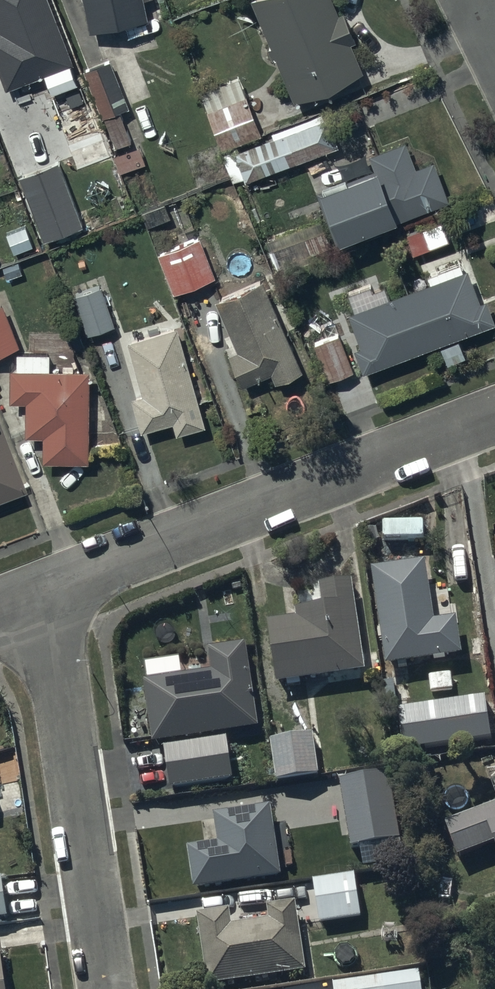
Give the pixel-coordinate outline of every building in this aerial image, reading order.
[(50,95),(77,84),(71,68),(73,67),(47,0),(0,0),(0,83),(5,94),(44,78),(50,95)] [(88,34),(148,21),(143,0),(80,0),(88,34)] [(249,1),(269,49),(265,50),(271,63),(275,62),(292,102),(361,73),(348,43),(353,41),(343,15),(336,17),(329,0),(253,0),(249,1)] [(109,62),(83,73),(103,120),(128,110),(109,62)] [(326,120),(239,153),(236,146),(261,137),(239,79),(199,94),(232,183),(243,179),(245,184),(337,149),(326,120)] [(79,91),(48,103),(75,174),(113,160),(98,119),(91,122),(79,91)] [(374,172),(318,195),(339,247),(450,203),(433,162),(430,164),(421,141),(408,146),(406,142),(368,157),(374,172)] [(57,161),(18,178),(44,241),(83,225),(57,161)] [(440,222),(404,236),(412,257),(448,243),(440,222)] [(200,240),(158,257),(175,297),(217,280),(200,240)] [(347,296),(353,314),(348,316),(359,350),(354,352),(362,374),(439,348),(446,366),(466,359),(459,340),(494,328),(494,327),(486,301),(479,304),(468,272),(464,273),(461,264),(426,276),(429,287),(374,306),(368,289),(347,296)] [(264,283),(215,303),(232,344),(223,348),(241,389),(271,376),(275,387),(303,375),(264,283)] [(99,287),(73,296),(87,336),(113,327),(99,287)] [(17,347),(0,307),(0,354),(17,347)] [(176,330),(127,343),(142,396),(130,399),(140,435),(172,427),(174,437),(203,429),(176,330)] [(338,336),(314,345),(328,383),(353,374),(338,336)] [(16,372),(9,372),(9,406),(24,406),(24,440),(41,440),(41,466),(90,466),(90,372),(50,372),(50,354),(16,354),(16,372)] [(23,493),(0,436),(0,502),(23,493)] [(424,568),(373,575),(385,673),(460,660),(455,622),(432,625),(424,568)] [(351,585),(321,589),(322,594),(295,598),(298,614),(293,614),(295,625),(268,629),(277,690),(364,677),(351,585)] [(212,677),(144,685),(152,747),(258,733),(246,649),(209,653),(212,677)] [(483,695),(396,710),(403,753),(490,738),(483,695)] [(313,734),(270,739),(276,781),(318,776),(313,734)] [(227,744),(164,752),(170,794),(233,785),(227,744)] [(444,828),(458,865),(494,851),(494,809),(444,828)] [(271,811),(213,819),(214,828),(191,831),(193,850),(187,851),(193,894),(280,882),(271,811)] [(354,876),(312,883),(318,928),(361,922),(354,876)] [(196,920),(206,988),(233,988),(307,979),(297,908),(266,912),(267,926),(233,931),(231,915),(196,920)] [(333,987),(334,988),(422,988),(420,974),(333,987)]
